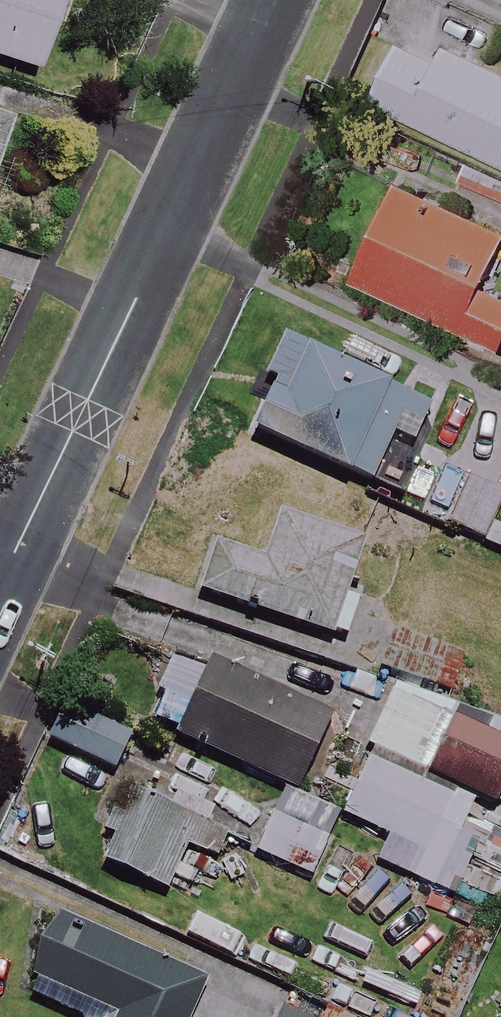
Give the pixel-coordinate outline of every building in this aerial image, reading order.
[(37,69),(62,0),(0,0),(0,56),(37,69)] [(402,45),(374,105),(500,164),(500,73),(448,48),(441,64),(402,45)] [(0,102),(0,153),(16,107),(0,102)] [(458,330),(500,349),(500,286),(483,277),(500,237),(500,230),(400,183),(354,282),(458,330)] [(435,404),(289,341),(250,431),(372,484),(395,429),(420,440),(435,404)] [(500,488),(468,469),(440,517),(472,536),(500,488)] [(367,542),(281,511),(264,557),(217,540),(199,589),(333,637),(367,542)] [(333,714),(212,662),(207,674),(182,663),(154,725),(300,789),(333,714)] [(451,701),(401,678),(370,746),(420,768),(451,701)] [(454,722),(433,777),(500,804),(500,740),(454,722)] [(451,796),(368,759),(343,816),(426,852),(451,796)] [(225,832),(131,797),(106,865),(172,889),(188,846),(216,856),(225,832)] [(331,838),(272,814),(256,853),(314,877),(331,838)] [(111,1016),(191,1016),(208,981),(59,913),(31,974),(114,1012),(111,1016)]
